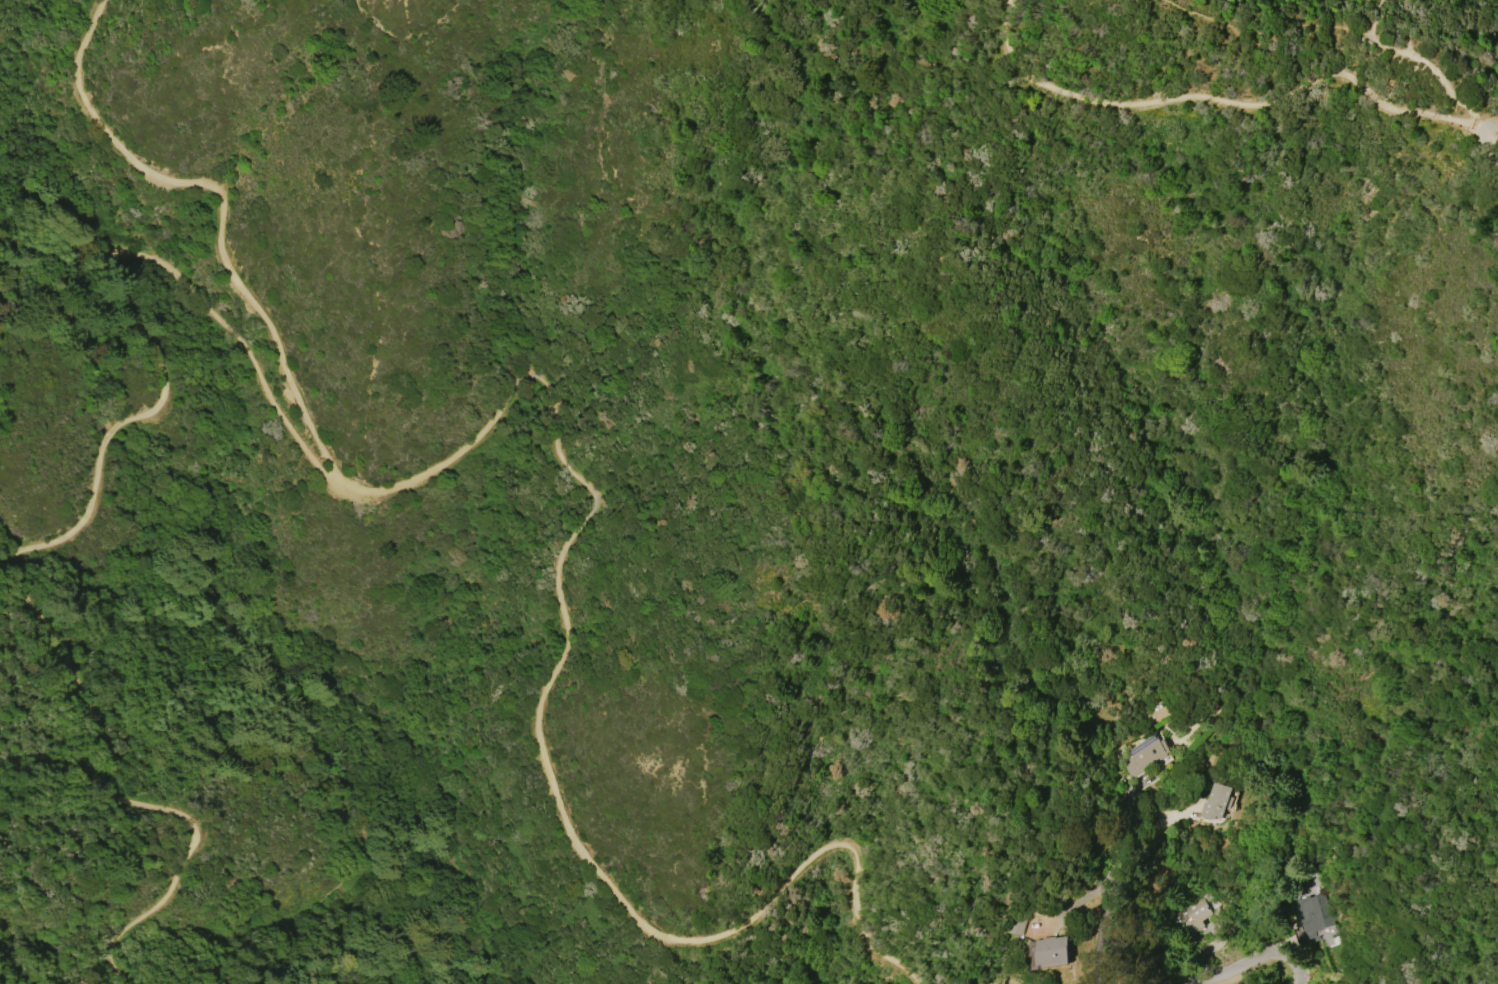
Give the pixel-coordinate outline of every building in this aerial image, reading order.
[(1170,712),(1156,721),(1155,720),(1148,725),(1139,711),(1147,706),(1148,707),(1161,699),(1170,712)] [(1127,750),(1153,733),(1158,741),(1162,739),(1170,751),(1166,753),(1167,755),(1135,777),(1133,775),(1130,777),(1121,763),(1131,757),(1127,750)] [(1207,802),(1212,782),(1231,787),(1229,796),(1233,797),(1229,810),(1226,810),(1223,818),(1217,817),(1216,820),(1200,816),(1204,801),(1207,802)] [(1321,892),(1333,924),(1315,932),(1317,936),(1310,938),(1304,922),(1299,924),(1290,902),(1301,898),(1299,894),(1303,892),(1306,898),(1321,892)] [(1211,913),(1200,920),(1204,925),(1188,936),(1172,912),(1197,894),(1211,913)] [(1023,921),(1010,919),(1008,933),(1021,936),(1023,921)] [(1056,938),(1069,936),(1072,961),(1040,965),(1037,940),(1044,939),(1044,938),(1056,937),(1056,938)]
